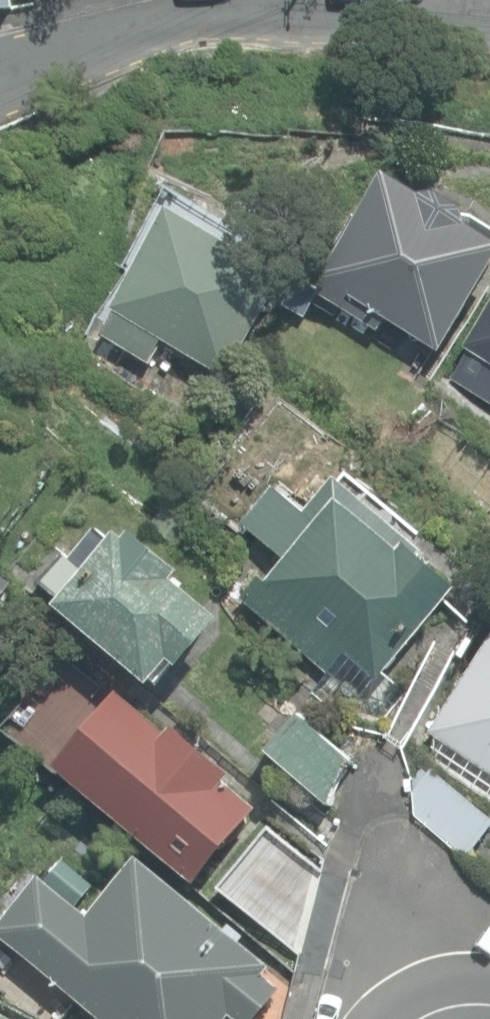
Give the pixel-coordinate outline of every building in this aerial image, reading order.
[(15,10),(14,0),(0,0),(0,11),(15,10)] [(441,352),(489,273),(489,236),(471,225),(467,209),(442,193),(425,195),(389,173),(325,276),(319,296),(343,308),(379,331),(387,318),(441,352)] [(164,341),(220,375),(284,275),(173,207),(113,309),(117,312),(103,335),(150,364),(164,341)] [(480,322),(465,346),(470,349),(451,378),(489,402),(489,306),(480,322)] [(359,697),(383,717),(406,691),(384,673),(457,586),(420,555),(424,549),(336,475),(307,510),(277,484),(244,523),(286,559),(268,581),(260,575),(241,598),(329,671),(314,690),(344,715),(359,697)] [(57,604),(151,682),(172,657),(181,665),(222,617),(176,579),(182,571),(134,530),(127,538),(120,531),(113,539),(97,526),(70,558),(65,554),(41,582),(61,599),(57,604)] [(489,771),(489,640),(430,730),(489,771)] [(55,766),(195,884),(259,808),(226,780),(232,774),(174,726),(169,732),(119,690),(55,766)] [(266,749),(331,806),(351,758),(299,712),(266,749)] [(432,770),(413,793),(411,815),(466,860),(489,831),(489,819),(432,770)] [(281,987),(265,974),(273,965),(141,856),(92,915),(74,900),(89,882),(64,860),(49,877),(45,874),(0,927),(0,933),(104,1018),(255,1018),(281,987)]
